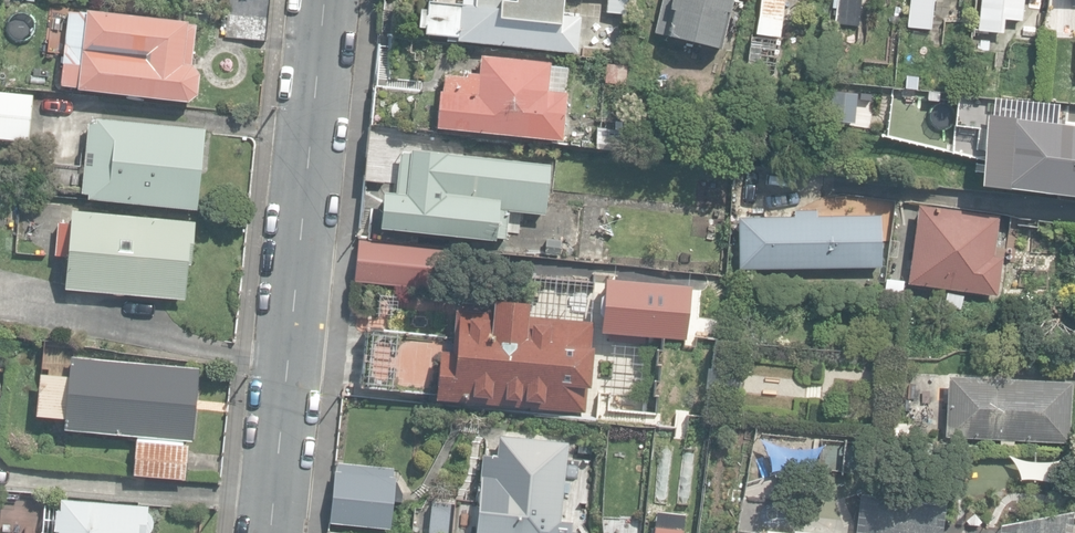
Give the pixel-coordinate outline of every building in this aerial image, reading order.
[(268,17),(269,0),(230,0),(228,14),(268,17)] [(577,51),(580,12),(567,11),(568,0),(462,0),(462,4),(429,1),(428,10),(422,9),(420,28),(427,29),(427,34),(459,37),(459,41),(577,51)] [(627,0),(608,0),(607,13),(626,14),(627,0)] [(732,0),(663,0),(655,31),(718,47),(726,12),(729,13),(732,0)] [(755,33),(781,36),(784,0),(759,0),(755,33)] [(858,27),(861,0),(834,0),(834,3),(838,3),(836,25),(858,27)] [(931,29),(933,1),(941,2),(941,0),(908,0),(906,26),(931,29)] [(1004,32),(1005,18),(1022,19),(1024,0),(980,0),(977,29),(1004,32)] [(62,85),(189,101),(198,94),(200,73),(192,64),(197,22),(50,7),(45,51),(65,53),(62,85)] [(266,40),(268,17),(228,14),(226,36),(266,40)] [(828,40),(838,42),(841,28),(830,26),(828,40)] [(745,79),(774,83),(780,42),(751,38),(745,79)] [(438,125),(562,140),(567,92),(548,90),(551,63),(482,55),(480,74),(468,73),(468,76),(444,73),(438,125)] [(604,83),(625,85),(627,64),(606,62),(604,83)] [(29,141),(34,94),(0,90),(0,138),(29,141)] [(374,118),(405,121),(407,96),(375,93),(374,118)] [(963,118),(1002,122),(1004,99),(965,95),(963,118)] [(89,197),(199,208),(207,129),(98,118),(98,122),(90,121),(83,193),(89,194),(89,197)] [(1011,119),(1007,148),(987,145),(983,183),(1003,185),(1003,188),(1074,197),(1074,127),(1011,119)] [(596,148),(620,150),(621,135),(598,132),(596,148)] [(384,191),(381,227),(507,239),(510,209),(546,213),(550,163),(467,155),(468,144),(455,143),(454,155),(401,150),(397,192),(384,191)] [(364,178),(397,182),(400,157),(368,153),(364,178)] [(908,282),(997,294),(1002,257),(993,255),(998,215),(918,205),(908,282)] [(66,287),(185,298),(188,263),(192,263),(196,221),(73,210),(71,222),(59,221),(56,255),(68,256),(66,287)] [(743,220),(743,269),(882,265),(882,214),(743,220)] [(455,246),(361,238),(357,282),(451,290),(455,246)] [(677,285),(609,278),(604,330),(673,335),(677,285)] [(436,399),(585,411),(587,387),(590,387),(594,347),(591,347),(593,323),(528,317),(529,302),(493,299),(491,313),(455,310),(452,351),(440,350),(436,399)] [(362,386),(435,393),(440,335),(367,329),(362,386)] [(22,364),(41,365),(42,353),(23,351),(22,364)] [(194,441),(200,368),(71,356),(69,376),(41,373),(37,416),(65,419),(64,429),(192,441),(194,441)] [(1000,444),(1014,445),(1014,440),(1069,443),(1072,383),(948,378),(946,437),(1000,440),(1000,444)] [(893,437),(909,438),(910,423),(894,421),(893,437)] [(568,442),(498,435),(496,455),(481,453),(476,500),(454,498),(453,504),(430,502),(426,532),(558,532),(568,442)] [(183,444),(137,440),(134,475),(186,480),(190,445),(183,444)] [(388,529),(394,468),(336,463),(331,523),(388,529)] [(148,505),(61,498),(60,505),(43,504),(41,532),(44,532),(146,532),(150,530),(152,525),(152,519),(150,514),(148,511),(148,505)] [(683,515),(655,512),(653,532),(682,532),(683,515)]
